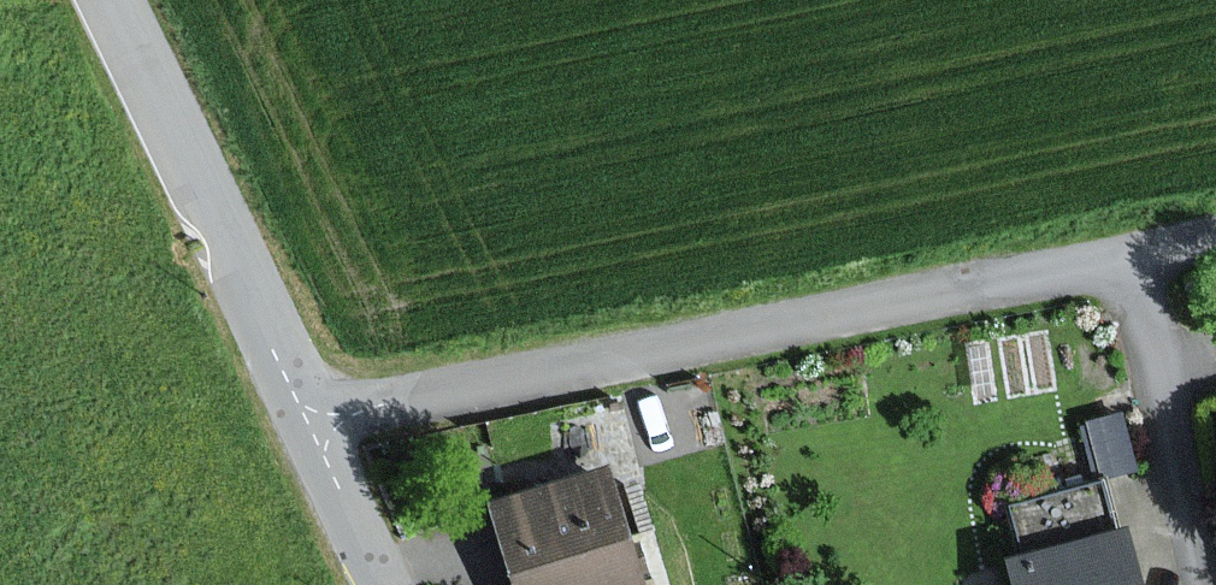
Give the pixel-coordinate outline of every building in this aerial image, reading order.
[(499,504),(522,584),(634,584),(603,475),(499,504)] [(1009,563),(1015,584),(1137,584),(1123,532),(1009,563)]
